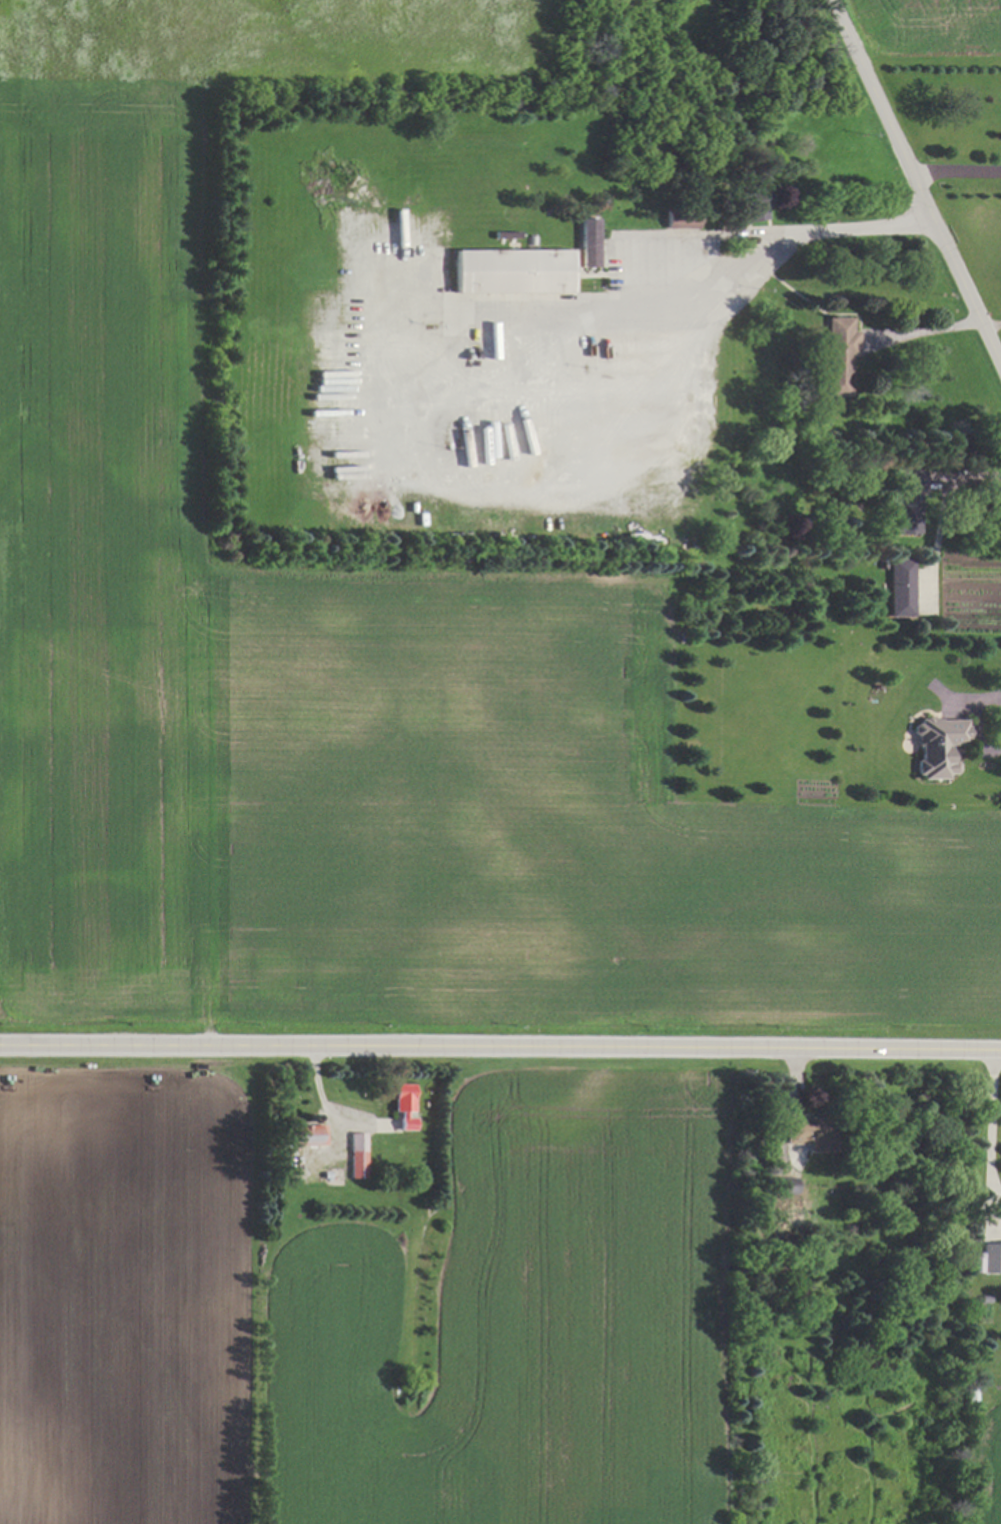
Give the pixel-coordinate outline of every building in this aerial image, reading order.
[(696,228),(696,210),(665,210),(665,228),(696,228)] [(598,267),(597,218),(579,218),(580,267),(598,267)] [(456,293),(571,292),(571,249),(455,250),(456,293)] [(826,396),(851,396),(851,356),(857,356),(857,331),(851,331),(851,317),(826,317),(826,396)] [(922,469),(896,470),(896,534),(922,533),(922,469)] [(890,616),(914,616),(913,559),(890,559),(890,616)] [(966,719),(915,719),(915,744),(918,744),(918,777),(958,777),(958,760),(949,760),(949,745),(966,745),(966,719)] [(394,1111),(400,1112),(400,1129),(415,1130),(415,1115),(413,1115),(413,1084),(394,1084),(394,1111)] [(785,1143),(808,1144),(808,1151),(825,1152),(827,1116),(786,1115),(785,1143)] [(327,1145),(326,1124),(290,1125),(291,1146),(327,1145)] [(351,1178),(367,1178),(367,1133),(352,1133),(351,1178)] [(797,1177),(779,1177),(779,1194),(796,1194),(797,1177)] [(982,1243),(982,1253),(971,1252),(971,1273),(1000,1273),(1000,1243),(982,1243)]
